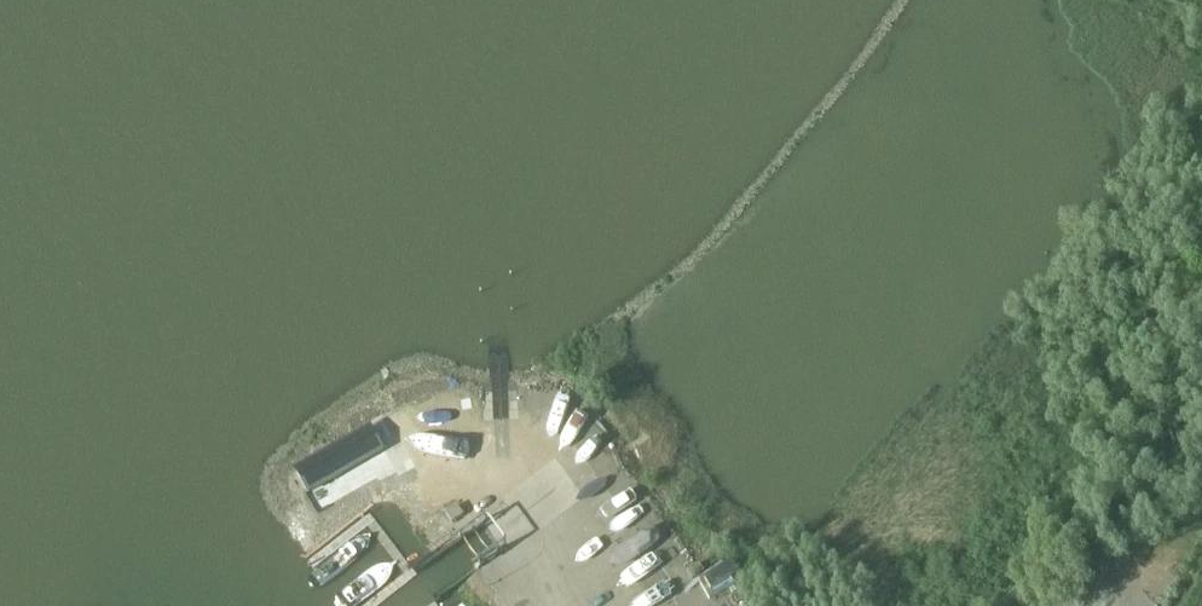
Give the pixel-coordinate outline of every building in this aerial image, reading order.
[(384,449),(374,432),(371,428),(295,473),(303,485),(308,494),(384,449)]
